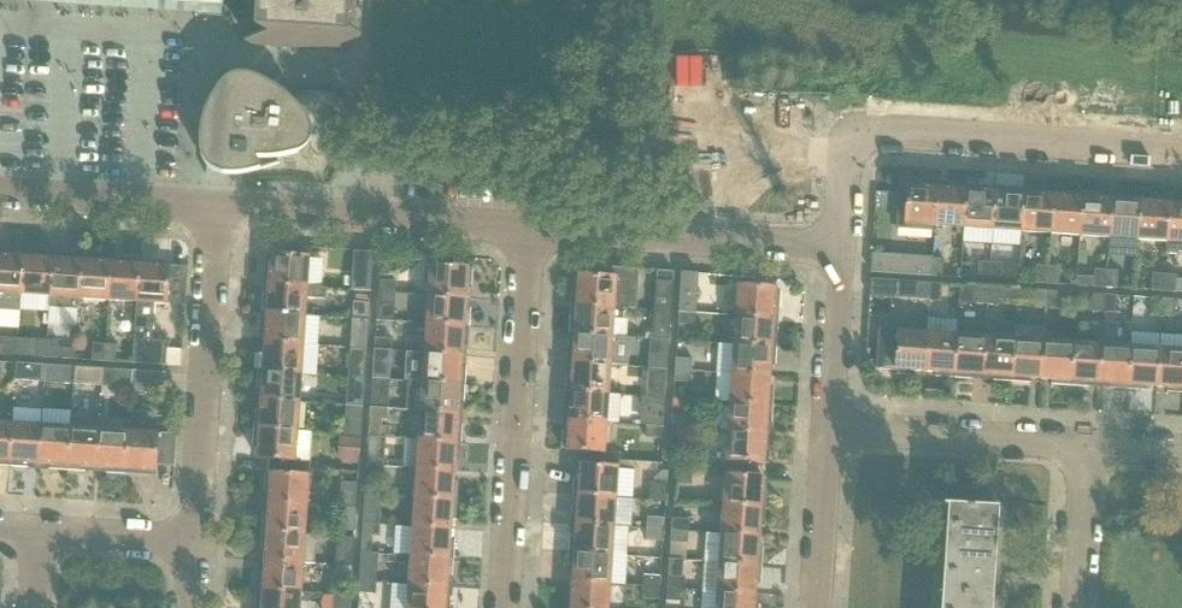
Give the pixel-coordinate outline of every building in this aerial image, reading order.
[(223,6),(255,8),(255,0),(139,0),(223,6)] [(255,8),(255,10),(258,11),(256,43),(252,43),(252,46),(348,53),(348,49),(341,49),(344,16),(350,17),(350,13),(336,12),(337,0),(255,0),(255,8)] [(203,114),(202,118),(201,121),(200,124),(200,127),(199,130),(199,133),(199,136),(199,140),(199,143),(199,146),(200,149),(200,152),(201,155),(202,158),(203,161),(205,164),(206,166),(205,175),(218,173),(222,174),(228,175),(235,175),(241,174),(250,173),(253,172),(279,164),(277,158),(282,157),(287,156),(297,153),(301,151),(303,149),(305,146),(306,145),(307,142),(308,141),(309,137),(309,136),(310,134),(310,132),(310,129),(310,125),(309,123),(308,120),(307,117),(305,115),(303,112),(300,109),(296,105),(292,101),(288,98),(281,92),(273,87),(269,84),(258,79),(256,78),(252,76),(247,75),(242,75),(237,75),(234,76),(229,78),(227,79),(223,81),(216,81),(215,90),(208,102),(207,104),(205,110),(203,114)] [(899,207),(898,229),(934,231),(935,228),(938,188),(928,188),(928,184),(910,182),(909,186),(908,186),(907,190),(905,190),(904,207),(899,207)] [(935,228),(963,229),(967,186),(948,185),(948,189),(938,188),(935,228)] [(963,229),(962,243),(992,245),(993,231),(995,192),(986,192),(986,188),(967,186),(963,229)] [(993,231),(992,245),(1021,247),(1021,233),(1024,190),(1006,189),(1006,193),(995,192),(993,231)] [(1021,233),(1050,235),(1053,196),(1044,195),(1044,191),(1024,190),(1021,233)] [(1050,235),(1080,237),(1083,194),(1064,193),(1064,197),(1053,196),(1050,235)] [(1080,237),(1109,239),(1111,200),(1101,199),(1102,195),(1083,194),(1080,237)] [(1109,239),(1108,251),(1137,253),(1138,241),(1141,198),(1122,196),(1121,201),(1111,200),(1109,239)] [(1138,241),(1166,243),(1169,204),(1159,203),(1160,199),(1141,198),(1138,241)] [(1166,254),(1176,255),(1177,252),(1181,252),(1181,200),(1179,200),(1179,204),(1169,204),(1166,243),(1166,254)] [(290,247),(289,257),(308,258),(308,248),(290,247)] [(266,257),(265,275),(269,275),(268,285),(325,289),(326,288),(324,288),(326,249),(308,248),(308,258),(289,257),(270,256),(269,257),(266,257)] [(20,312),(21,296),(24,252),(4,251),(4,255),(0,255),(0,310),(20,312)] [(353,251),(350,291),(354,291),(371,292),(373,253),(353,251)] [(21,296),(50,298),(52,259),(42,258),(42,254),(24,252),(21,296)] [(50,298),(49,308),(78,310),(79,300),(82,256),(62,255),(62,259),(52,259),(50,298)] [(79,300),(108,302),(110,263),(100,262),(101,258),(82,256),(79,300)] [(872,256),(871,273),(891,274),(906,275),(931,277),(932,260),(907,258),(892,257),(872,256)] [(108,302),(136,304),(139,260),(120,259),(120,263),(110,263),(108,302)] [(429,259),(429,266),(453,268),(453,261),(451,260),(429,259)] [(136,315),(132,364),(162,366),(166,366),(168,343),(152,342),(154,317),(155,305),(165,306),(168,266),(158,266),(158,262),(139,260),(136,304),(136,315)] [(932,260),(931,277),(942,278),(943,261),(943,260),(932,260)] [(978,279),(989,280),(990,263),(979,262),(978,279)] [(990,263),(989,280),(1000,281),(1001,264),(990,263)] [(187,268),(168,266),(165,306),(184,307),(187,268)] [(429,266),(427,296),(466,298),(467,288),(470,289),(472,270),(469,270),(469,269),(453,268),(429,266)] [(573,278),(572,296),(576,296),(575,306),(625,310),(625,299),(634,299),(636,270),(591,267),(590,277),(576,276),(576,278),(573,278)] [(1037,267),(1036,283),(1047,284),(1048,267),(1037,267)] [(1048,267),(1047,284),(1058,284),(1059,268),(1048,267)] [(1094,287),(1105,288),(1107,271),(1096,270),(1094,287)] [(1107,271),(1105,288),(1118,289),(1119,272),(1107,271)] [(681,273),(678,313),(695,314),(698,274),(681,273)] [(1153,274),(1152,290),(1163,291),(1164,275),(1153,274)] [(1164,275),(1163,291),(1174,292),(1175,280),(1175,276),(1164,275)] [(900,299),(901,282),(870,280),(869,298),(900,299)] [(1174,292),(1181,293),(1181,280),(1175,280),(1174,292)] [(378,281),(378,293),(395,294),(396,282),(378,281)] [(656,282),(654,312),(671,313),(673,283),(656,282)] [(900,299),(929,301),(930,284),(901,282),(900,299)] [(930,284),(929,301),(941,302),(942,285),(930,284)] [(264,295),(262,314),(305,317),(306,301),(307,298),(325,300),(325,289),(268,285),(268,295),(264,295)] [(736,287),(734,317),(774,320),(774,310),(779,310),(780,292),(776,292),(776,290),(736,287)] [(977,287),(976,305),(988,305),(989,287),(977,287)] [(989,287),(988,305),(998,306),(999,288),(989,287)] [(1035,291),(1034,308),(1035,309),(1045,309),(1046,292),(1035,291)] [(1046,292),(1045,309),(1057,310),(1058,293),(1046,292)] [(395,294),(378,293),(377,304),(394,305),(395,294)] [(1093,312),(1104,313),(1105,295),(1094,294),(1093,312)] [(1105,295),(1104,313),(1116,314),(1117,295),(1105,295)] [(427,296),(425,325),(468,327),(469,308),(465,308),(466,298),(427,296)] [(1151,316),(1161,317),(1163,299),(1152,298),(1151,316)] [(1163,299),(1161,317),(1173,317),(1174,301),(1174,300),(1163,299)] [(353,303),(352,320),(368,321),(370,304),(353,303)] [(394,305),(377,304),(376,321),(393,322),(394,305)] [(571,316),(569,335),(613,338),(614,320),(624,321),(625,310),(575,306),(575,316),(571,316)] [(671,313),(654,312),(652,340),(669,341),(671,313)] [(695,314),(678,313),(678,324),(695,325),(695,314)] [(265,333),(265,343),(303,346),(305,317),(262,314),(261,333),(265,333)] [(734,317),(732,346),(776,349),(778,330),(773,330),(774,320),(734,317)] [(927,333),(925,372),(934,373),(934,377),(953,378),(956,335),(957,321),(928,319),(927,333)] [(956,335),(953,378),(972,380),(973,375),(982,376),(985,337),(986,324),(957,321),(956,335)] [(425,325),(423,354),(462,356),(463,346),(467,346),(468,327),(425,325)] [(915,371),(925,372),(927,333),(898,331),(897,341),(878,340),(876,370),(896,371),(896,375),(914,376),(915,371)] [(1130,347),(1127,390),(1146,391),(1146,387),(1156,387),(1159,349),(1158,349),(1159,334),(1131,332),(1130,347)] [(569,335),(568,354),(572,354),(572,364),(611,367),(611,366),(626,367),(628,339),(613,338),(569,335)] [(350,337),(349,349),(366,350),(367,338),(350,337)] [(992,381),(1011,382),(1014,339),(985,337),(982,376),(992,377),(992,381)] [(375,339),(374,350),(391,352),(392,340),(375,339)] [(1030,379),(1040,380),(1043,341),(1014,339),(1011,382),(1030,383),(1030,379)] [(36,340),(35,357),(46,358),(47,341),(36,340)] [(6,341),(5,355),(17,356),(18,342),(6,341)] [(47,341),(46,358),(57,359),(59,342),(47,341)] [(1050,385),(1069,386),(1072,343),(1043,341),(1040,380),(1050,380),(1050,385)] [(18,342),(17,356),(29,357),(30,343),(18,342)] [(260,353),(259,372),(301,374),(316,375),(318,347),(303,346),(265,343),(264,353),(260,353)] [(1088,383),(1098,383),(1101,345),(1072,343),(1069,386),(1088,387),(1088,383)] [(93,344),(91,361),(103,362),(104,344),(93,344)] [(104,344),(103,362),(115,363),(116,345),(104,344)] [(1108,388),(1127,390),(1130,347),(1101,345),(1098,383),(1108,384),(1108,388)] [(732,346),(730,375),(770,377),(770,368),(775,368),(776,349),(732,346)] [(349,349),(347,375),(364,376),(366,350),(349,349)] [(1181,394),(1181,350),(1159,349),(1156,387),(1166,388),(1165,392),(1181,394)] [(391,352),(374,350),(373,361),(390,363),(391,352)] [(406,352),(404,381),(406,381),(421,382),(464,385),(465,366),(461,366),(462,356),(423,354),(406,352)] [(648,357),(648,369),(666,370),(667,358),(648,357)] [(675,358),(674,371),(692,372),(693,359),(675,358)] [(390,363),(373,361),(372,379),(389,380),(390,363)] [(16,363),(15,381),(31,382),(41,382),(44,383),(45,365),(32,364),(16,363)] [(567,374),(566,393),(609,396),(611,367),(572,364),(571,374),(567,374)] [(44,383),(73,384),(74,367),(45,365),(44,383)] [(73,384),(102,386),(103,369),(74,367),(73,384)] [(102,386),(130,388),(131,371),(103,369),(102,386)] [(648,369),(645,397),(665,398),(666,370),(648,369)] [(130,388),(130,392),(153,393),(160,394),(163,394),(165,374),(162,374),(150,373),(131,371),(130,388)] [(692,372),(674,371),(674,382),(691,383),(692,372)] [(261,391),(261,401),(299,403),(301,374),(259,372),(257,391),(261,391)] [(347,375),(345,406),(362,407),(363,394),(364,376),(347,375)] [(730,375),(728,404),(773,407),(774,388),(769,387),(770,377),(730,375)] [(372,379),(371,397),(388,398),(389,380),(372,379)] [(421,382),(419,411),(458,414),(459,404),(463,405),(464,385),(421,382)] [(568,412),(568,422),(607,424),(609,396),(566,393),(564,412),(568,412)] [(371,397),(370,408),(387,409),(388,398),(371,397)] [(645,397),(643,427),(646,427),(662,428),(665,398),(645,397)] [(256,411),(255,429),(297,432),(299,403),(261,401),(260,411),(256,411)] [(728,404),(727,432),(766,435),(766,425),(771,426),(773,407),(728,404)] [(345,406),(343,435),(360,437),(362,407),(345,406)] [(387,409),(370,408),(369,419),(381,420),(386,421),(387,409)] [(419,411),(417,441),(460,444),(462,424),(458,424),(458,414),(419,411)] [(671,416),(670,428),(688,429),(689,416),(671,416)] [(70,428),(67,470),(86,472),(86,467),(95,468),(98,429),(79,428),(79,420),(77,418),(72,417),(70,417),(70,428)] [(381,420),(369,419),(368,436),(380,436),(381,420)] [(566,451),(590,453),(605,454),(607,424),(568,422),(567,432),(563,432),(562,450),(566,450),(566,451)] [(9,467),(12,424),(0,423),(0,466),(9,467)] [(28,463),(38,464),(41,426),(12,424),(9,467),(28,468),(28,463)] [(47,469),(67,470),(70,428),(41,426),(38,464),(48,465),(47,469)] [(646,427),(645,438),(662,439),(662,428),(646,427)] [(688,429),(670,428),(670,439),(687,440),(688,429)] [(105,473),(124,474),(127,431),(98,429),(95,468),(105,469),(105,473)] [(255,429),(253,448),(257,449),(257,459),(267,460),(266,474),(279,474),(309,477),(310,463),(309,463),(296,462),(297,432),(255,429)] [(127,431),(124,474),(143,476),(144,471),(155,472),(156,465),(158,433),(127,431)] [(727,432),(725,462),(754,464),(768,465),(770,445),(765,445),(766,435),(727,432)] [(175,435),(158,433),(156,465),(173,466),(175,435)] [(380,436),(368,436),(368,443),(385,444),(385,437),(380,436)] [(339,437),(338,460),(358,461),(360,439),(339,437)] [(417,441),(415,470),(454,473),(455,463),(459,463),(460,444),(417,441)] [(367,455),(366,466),(383,468),(384,456),(385,444),(368,443),(367,455)] [(590,453),(589,467),(618,469),(619,455),(605,454),(590,453)] [(725,462),(724,476),(753,479),(754,464),(725,462)] [(383,468),(366,466),(365,478),(382,479),(383,468)] [(573,477),(572,496),(616,499),(616,498),(633,499),(635,471),(618,470),(618,469),(589,467),(579,466),(578,477),(573,477)] [(415,470),(413,498),(456,502),(458,483),(454,482),(454,473),(415,470)] [(674,484),(692,484),(692,472),(675,471),(674,484)] [(269,494),(268,504),(307,506),(309,477),(279,474),(266,474),(265,494),(269,494)] [(724,476),(722,506),(765,510),(767,490),(762,490),(762,479),(753,479),(724,476)] [(339,482),(337,508),(355,509),(357,483),(339,482)] [(649,483),(648,500),(665,501),(666,484),(649,483)] [(381,496),(364,495),(363,511),(381,512),(381,496)] [(575,515),(575,525),(614,527),(616,499),(572,496),(571,515),(575,515)] [(413,498),(411,527),(451,530),(451,521),(455,521),(456,502),(413,498)] [(264,513),(262,532),(305,535),(307,506),(268,504),(267,514),(264,513)] [(722,506),(720,535),(758,539),(759,528),(764,529),(765,510),(722,506)] [(944,506),(944,507),(952,508),(947,594),(991,597),(997,509),(944,506)] [(355,509),(337,508),(336,529),(353,530),(355,509)] [(363,511),(362,524),(380,525),(381,512),(363,511)] [(646,517),(646,530),(663,531),(664,519),(646,517)] [(672,519),(671,531),(689,533),(690,520),(672,519)] [(380,525),(362,524),(362,538),(372,538),(379,538),(380,525)] [(570,534),(568,554),(612,556),(626,557),(628,528),(614,527),(575,525),(574,534),(570,534)] [(411,527),(409,556),(452,560),(454,540),(450,540),(451,530),(411,527)] [(663,531),(646,530),(645,541),(662,542),(663,531)] [(689,533),(671,531),(671,542),(688,543),(689,533)] [(265,552),(264,561),(303,564),(316,565),(318,536),(305,535),(262,532),(261,551),(265,552)] [(720,535),(718,564),(761,567),(763,549),(758,548),(758,539),(720,535)] [(372,538),(362,538),(361,552),(371,553),(372,538)] [(359,571),(376,572),(377,553),(371,553),(361,552),(359,571)] [(335,554),(334,566),(351,567),(352,555),(335,554)] [(571,573),(571,583),(610,585),(612,556),(568,554),(567,573),(571,573)] [(409,564),(409,556),(393,555),(387,555),(386,562),(409,564)] [(409,564),(407,585),(447,588),(447,578),(451,578),(452,560),(409,556),(409,564)] [(260,571),(258,590),(301,593),(303,564),(264,561),(264,572),(260,571)] [(718,564),(716,593),(754,596),(755,586),(760,586),(761,567),(718,564)] [(333,580),(351,581),(351,567),(334,566),(333,566),(333,580)] [(359,571),(358,582),(376,583),(376,572),(359,571)] [(642,575),(642,587),(659,588),(660,576),(642,575)] [(667,577),(667,589),(685,590),(685,578),(667,577)] [(376,583),(358,582),(358,594),(375,595),(376,583)] [(565,607),(608,607),(610,585),(571,583),(570,592),(566,592),(565,607)] [(450,598),(446,598),(447,588),(407,585),(393,584),(391,607),(449,607),(450,598)] [(659,588),(642,587),(641,598),(658,600),(659,588)] [(685,590),(667,589),(666,601),(684,601),(685,590)] [(301,593),(258,590),(257,607),(300,607),(301,593)] [(715,607),(759,607),(759,606),(754,606),(754,596),(716,593),(715,607)] [(946,607),(991,607),(991,597),(947,594),(946,607)] [(332,607),(349,607),(350,596),(332,595),(332,607)]
